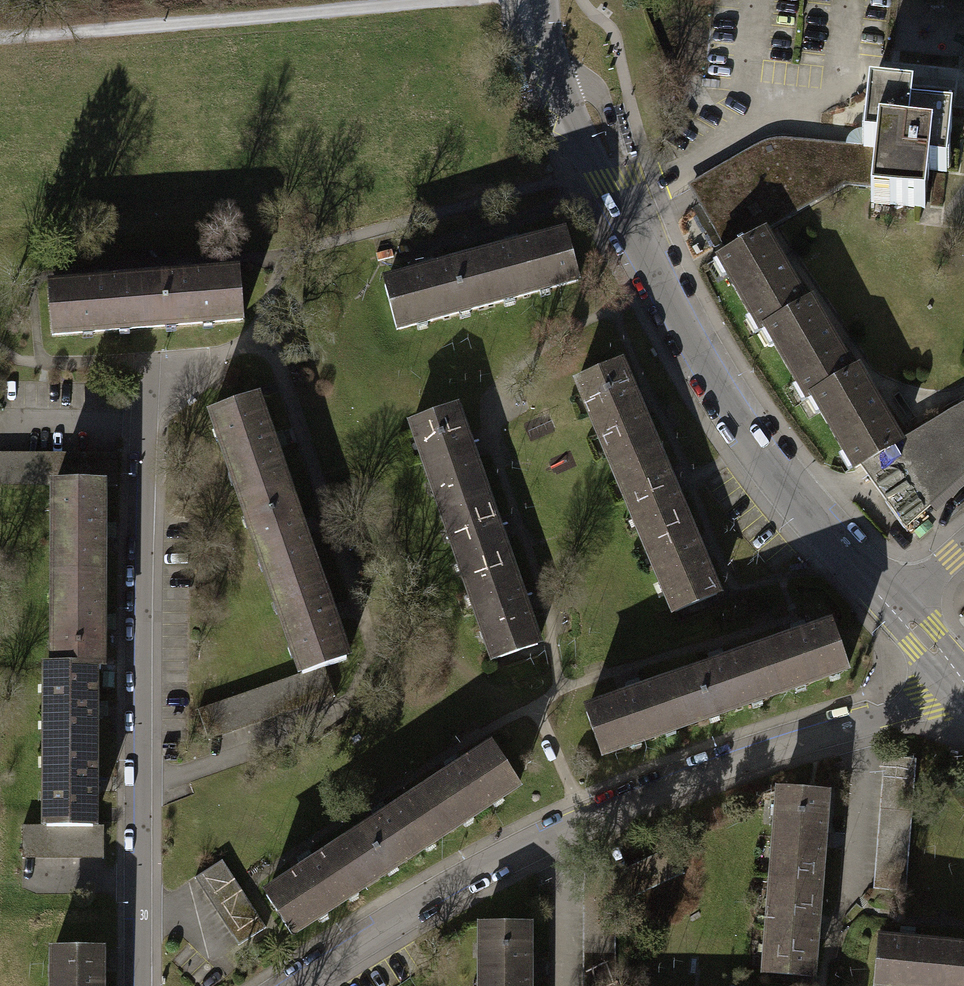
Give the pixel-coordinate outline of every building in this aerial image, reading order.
[(913,97),(869,93),(864,144),(856,144),(852,185),(871,187),(870,202),(925,208),(929,170),(947,172),(952,117),(911,113),(913,97)] [(852,185),(856,144),(784,138),(771,139),(757,144),(688,183),(727,252),(763,232),(846,185),(852,185)] [(805,305),(763,232),(727,252),(719,257),(762,330),(767,327),(805,305)] [(563,235),(469,260),(482,307),(576,282),(563,235)] [(469,260),(379,284),(392,332),(482,307),(469,260)] [(237,273),(140,281),(144,329),(241,321),(237,273)] [(140,281),(43,289),(47,337),(144,329),(140,281)] [(805,305),(767,327),(808,398),(813,395),(852,373),(811,301),(805,305)] [(653,447),(616,360),(571,379),(608,466),(653,447)] [(852,373),(813,395),(855,467),(860,464),(899,442),(899,441),(857,370),(852,373)] [(283,488),(253,396),(206,411),(237,504),(283,488)] [(860,464),(905,527),(963,474),(963,402),(899,441),(899,442),(860,464)] [(482,494),(451,405),(406,421),(437,510),(482,494)] [(685,523),(653,447),(608,466),(640,542),(685,523)] [(98,486),(114,486),(114,452),(0,452),(0,486),(53,486),(98,486)] [(98,486),(53,486),(53,577),(97,577),(98,486)] [(313,573),(283,488),(237,504),(268,588),(313,573)] [(509,572),(482,494),(437,510),(464,587),(509,572)] [(715,596),(685,523),(640,542),(670,615),(715,596)] [(534,646),(509,572),(464,587),(488,661),(534,646)] [(343,659),(313,573),(268,588),(298,674),(321,667),(343,659)] [(97,577),(53,577),(52,669),(88,669),(97,669),(97,577)] [(774,695),(845,671),(828,625),(757,650),(774,695)] [(688,725),(774,695),(757,650),(672,679),(688,725)] [(331,697),(321,667),(298,674),(193,711),(203,741),(331,697)] [(52,669),(44,669),(44,755),(88,755),(88,669),(52,669)] [(597,757),(688,725),(672,679),(581,712),(597,757)] [(442,832),(516,786),(491,747),(418,793),(442,832)] [(88,755),(44,755),(44,825),(88,825),(88,755)] [(916,758),(883,756),(873,888),(905,891),(916,758)] [(777,790),(769,881),(815,885),(824,794),(777,790)] [(368,881),(442,832),(418,793),(343,842),(368,881)] [(88,825),(44,825),(19,825),(19,859),(98,858),(99,825),(88,825)] [(288,933),(368,881),(343,842),(262,895),(288,933)] [(611,905),(681,873),(667,847),(611,871),(611,905)] [(261,927),(217,862),(189,881),(204,903),(233,946),(261,927)] [(577,871),(576,985),(610,985),(611,905),(611,871),(577,871)] [(769,881),(761,972),(807,976),(815,885),(769,881)] [(479,985),(524,985),(522,924),(477,925),(479,985)] [(871,985),(873,985),(942,985),(945,946),(875,940),(871,985)] [(942,985),(963,985),(963,948),(945,946),(942,985)] [(49,948),(49,985),(94,985),(94,948),(49,948)]
